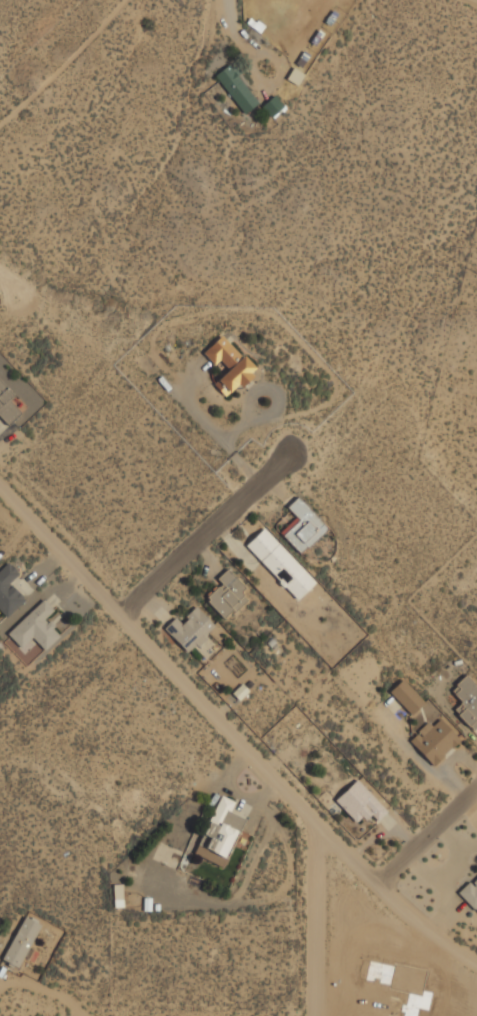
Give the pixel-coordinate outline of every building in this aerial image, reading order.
[(242,114),(257,105),(230,64),(215,74),(242,114)] [(215,355),(218,358),(229,345),(219,337),(213,343),(220,348),(215,355)] [(8,399),(13,395),(0,381),(0,420),(6,426),(21,413),(8,399)] [(282,535),(299,554),(326,529),(298,497),(287,507),(298,520),(282,535)] [(316,583),(264,528),(245,546),(297,601),(316,583)] [(6,618),(24,600),(9,584),(19,574),(8,563),(0,570),(0,612),(6,618)] [(216,579),(221,584),(205,599),(223,620),(246,599),(240,592),(244,588),(227,569),(216,579)] [(7,634),(20,649),(32,638),(44,650),(60,636),(44,619),(53,611),(43,600),(7,634)] [(187,653),(215,627),(196,607),(180,622),(175,618),(163,629),(187,653)] [(452,711),(473,730),(476,726),(476,688),(464,676),(450,691),(461,702),(452,711)] [(410,715),(424,703),(402,680),(389,692),(410,715)] [(408,740),(432,766),(460,741),(440,719),(432,726),(428,723),(408,740)] [(369,813),(376,821),(386,812),(356,780),(334,800),(357,825),(369,813)] [(476,913),(476,878),(460,895),(476,913)] [(2,961),(19,969),(40,924),(23,916),(2,961)]
